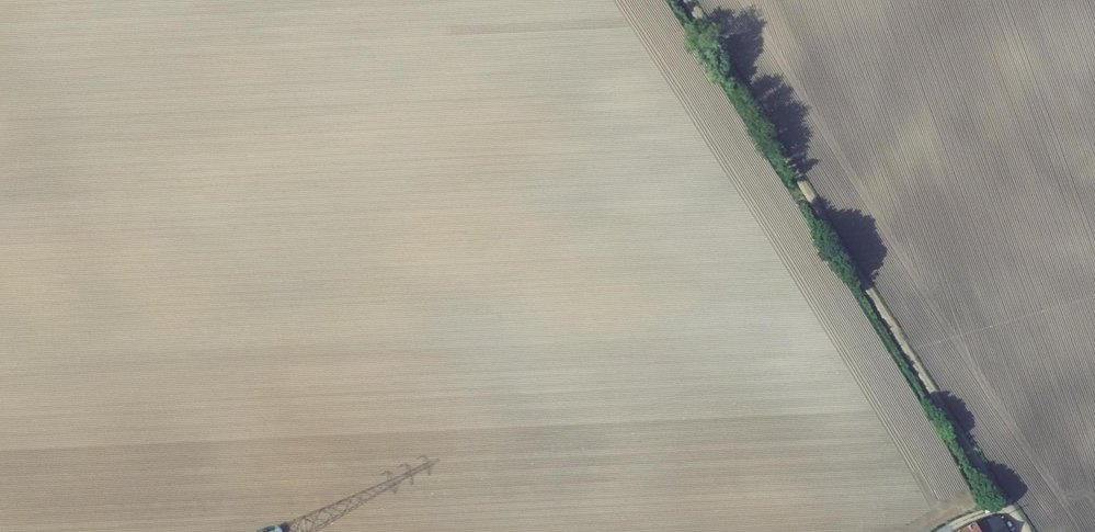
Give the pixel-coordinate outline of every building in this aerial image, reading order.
[(995,516),(970,524),(957,531),(1005,531),(995,516)]
